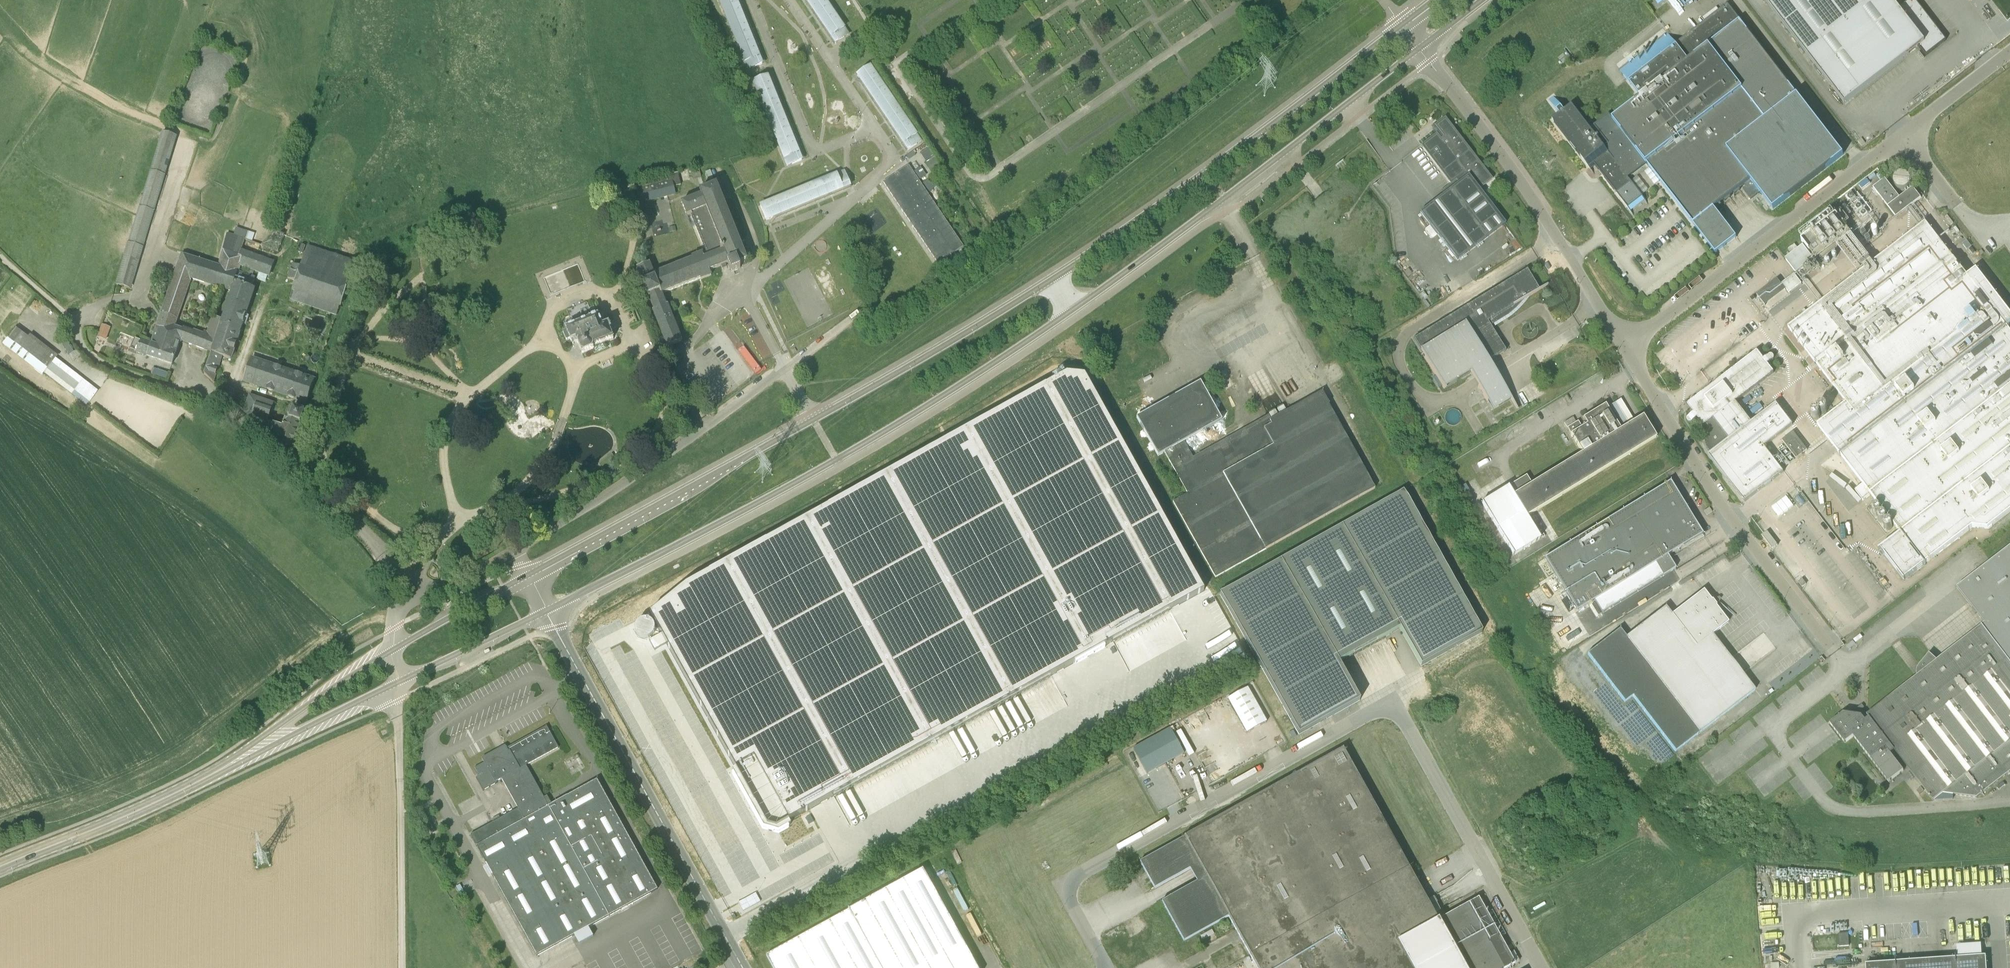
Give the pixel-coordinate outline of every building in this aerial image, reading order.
[(761,61),(736,0),(720,0),(747,67),(761,61)] [(847,33),(825,0),(806,0),(834,42),(847,33)] [(1845,104),(1918,47),(1926,56),(1946,40),(1915,0),(1909,0),(1899,8),(1892,0),(1765,0),(1845,104)] [(1596,166),(1628,208),(1634,215),(1629,208),(1643,197),(1648,204),(1649,204),(1643,197),(1629,178),(1647,164),(1716,254),(1737,237),(1714,208),(1744,185),(1746,187),(1743,189),(1751,200),(1760,192),(1773,209),(1843,155),(1741,21),(1728,4),(1676,44),(1667,33),(1620,70),(1641,97),(1612,119),(1608,114),(1593,125),(1608,144),(1605,147),(1572,105),(1565,111),(1553,96),(1549,100),(1560,114),(1553,120),(1591,170),(1596,166)] [(906,148),(919,139),(870,67),(857,75),(906,148)] [(786,164),(801,158),(768,76),(753,82),(786,164)] [(1482,187),(1493,179),(1445,117),(1435,125),(1436,127),(1433,129),(1436,134),(1421,145),(1450,184),(1444,189),(1446,192),(1420,212),(1458,261),(1506,224),(1479,188),(1482,186),(1482,187)] [(117,284),(130,288),(177,136),(164,132),(117,284)] [(935,158),(925,164),(931,173),(941,166),(935,158)] [(698,167),(691,169),(694,179),(701,177),(698,167)] [(908,167),(882,185),(938,267),(963,249),(908,167)] [(917,171),(921,180),(928,177),(924,168),(917,171)] [(709,181),(714,179),(710,170),(705,172),(709,181)] [(641,203),(675,195),(673,187),(681,185),(678,172),(636,182),(641,203)] [(766,220),(847,187),(842,172),(760,205),(766,220)] [(1900,197),(1885,178),(1873,188),(1896,217),(1921,198),(1913,187),(1900,197)] [(747,260),(717,184),(700,191),(701,195),(682,203),(687,216),(691,214),(707,256),(704,258),(702,253),(691,257),(692,259),(654,274),(649,263),(637,268),(642,282),(641,282),(647,296),(648,296),(653,310),(652,310),(667,347),(682,341),(667,304),(666,305),(661,294),(700,278),(700,279),(711,275),(709,271),(727,263),(731,272),(740,268),(738,264),(747,260)] [(613,204),(620,200),(614,188),(606,193),(613,204)] [(1842,240),(1851,233),(1845,226),(1850,222),(1841,211),(1802,241),(1816,259),(1842,240)] [(1873,262),(1864,269),(1788,327),(1847,403),(1818,425),(1863,485),(1855,491),(1863,501),(1871,495),(1901,533),(1879,551),(1881,550),(1904,580),(1909,576),(1910,577),(1925,565),(1926,565),(1925,564),(1973,527),(1988,529),(1989,529),(1993,526),(1992,526),(2009,512),(2009,312),(1976,269),(1967,276),(1925,222),(1873,262)] [(237,264),(242,250),(245,239),(247,232),(248,231),(236,228),(234,235),(228,233),(219,265),(181,254),(151,342),(142,338),(137,352),(172,364),(180,341),(211,352),(222,319),(221,319),(213,316),(207,333),(205,332),(203,338),(185,331),(174,327),(191,278),(231,291),(238,272),(240,265),(237,264)] [(274,229),(265,247),(279,254),(288,236),(274,229)] [(247,232),(245,239),(252,241),(254,235),(247,232)] [(1809,274),(1819,267),(1803,246),(1786,259),(1796,273),(1804,267),(1809,274)] [(240,265),(250,269),(255,270),(268,275),(273,261),(242,250),(237,264),(240,265)] [(292,292),(339,308),(347,283),(301,267),(292,264),(288,278),(296,281),(292,292)] [(1539,289),(1527,269),(1413,339),(1436,376),(1442,386),(1444,389),(1445,389),(1445,388),(1471,373),(1493,410),(1512,400),(1488,362),(1506,351),(1490,324),(1506,314),(1507,316),(1514,311),(1519,305),(1524,299),(1547,285),(1547,284),(1539,289)] [(254,278),(252,277),(247,275),(238,272),(231,291),(221,319),(222,319),(211,352),(212,353),(223,356),(230,359),(253,289),(251,288),(254,278)] [(1802,284),(1795,275),(1782,284),(1789,293),(1802,284)] [(599,318),(598,315),(566,329),(567,330),(563,332),(566,341),(570,339),(571,341),(578,338),(584,353),(595,349),(595,346),(613,338),(609,329),(610,329),(608,324),(606,325),(602,316),(599,318)] [(98,337),(106,340),(111,327),(103,324),(98,337)] [(95,395),(52,362),(55,358),(28,337),(16,327),(4,343),(43,374),(48,368),(89,401),(95,395)] [(63,345),(69,355),(74,352),(73,350),(74,349),(71,345),(70,346),(70,344),(69,342),(69,343),(68,342),(63,345)] [(1764,359),(1758,351),(1711,387),(1713,389),(1707,394),(1705,391),(1687,405),(1694,413),(1688,417),(1688,418),(1688,419),(1688,420),(1688,421),(1688,422),(1690,423),(1691,423),(1696,420),(1698,418),(1704,426),(1707,424),(1711,431),(1707,434),(1706,437),(1705,441),(1705,445),(1707,449),(1728,477),(1727,479),(1745,502),(1783,473),(1764,447),(1792,426),(1775,404),(1751,423),(1736,402),(1738,400),(1774,373),(1768,364),(1773,360),(1774,359),(1774,358),(1774,357),(1774,356),(1773,355),(1772,355),(1771,355),(1769,355),(1766,358),(1764,359)] [(677,363),(685,358),(682,354),(675,360),(677,363)] [(306,402),(314,380),(251,358),(243,380),(306,402)] [(220,365),(209,361),(205,374),(214,382),(220,365)] [(1219,372),(1227,388),(1237,384),(1229,367),(1219,372)] [(166,380),(168,373),(154,369),(152,375),(166,380)] [(1067,376),(651,615),(736,768),(731,771),(762,829),(779,833),(792,826),(789,821),(1204,592),(1085,378),(1067,376)] [(1440,388),(1442,386),(1436,376),(1433,378),(1440,388)] [(1268,415),(1193,458),(1184,442),(1221,421),(1200,382),(1137,418),(1158,456),(1164,452),(1187,494),(1173,502),(1215,578),(1375,489),(1323,396),(1273,424),(1268,415)] [(1634,421),(1621,399),(1611,406),(1623,427),(1634,421)] [(1621,430),(1606,404),(1583,418),(1587,424),(1582,427),(1578,421),(1567,428),(1582,453),(1532,484),(1526,476),(1510,486),(1515,494),(1514,495),(1528,517),(1656,438),(1643,416),(1621,430)] [(279,426),(273,423),(269,435),(277,442),(291,447),(299,422),(300,422),(303,413),(288,408),(284,421),(281,420),(279,426)] [(1564,423),(1567,427),(1576,422),(1573,417),(1564,423)] [(1796,459),(1808,450),(1793,432),(1782,440),(1796,459)] [(618,461),(612,454),(599,464),(605,472),(618,461)] [(1670,482),(1544,559),(1577,612),(1594,601),(1602,614),(1663,576),(1675,569),(1676,569),(1668,556),(1673,552),(1703,534),(1670,482)] [(1508,487),(1482,503),(1513,555),(1539,539),(1508,487)] [(1483,632),(1404,491),(1220,593),(1299,735),(1360,701),(1339,663),(1400,629),(1421,667),(1483,632)] [(1779,517),(1793,506),(1786,497),(1772,508),(1779,517)] [(1957,587),(1985,624),(1937,660),(1929,654),(1919,665),(1917,668),(1917,672),(1917,676),(1867,715),(1869,717),(1865,720),(1862,715),(1856,714),(1859,712),(1856,709),(1850,714),(1844,713),(1830,724),(1845,743),(1853,736),(1889,782),(1904,771),(1893,756),(1895,754),(1898,758),(1933,801),(1943,793),(1977,798),(2009,772),(2009,546),(1957,587)] [(1728,622),(1716,606),(1716,605),(1712,600),(1711,600),(1704,590),(1672,615),(1666,607),(1626,637),(1620,629),(1587,654),(1624,702),(1632,696),(1675,752),(1755,690),(1712,635),(1728,622)] [(655,650),(666,644),(661,634),(649,640),(655,650)] [(1420,698),(1436,689),(1430,679),(1414,688),(1420,698)] [(1227,697),(1246,732),(1266,721),(1247,686),(1227,697)] [(526,765),(558,748),(546,726),(506,748),(508,751),(500,756),(497,751),(483,759),(485,762),(474,769),(478,777),(475,778),(482,791),(496,783),(496,782),(501,779),(518,809),(470,835),(537,956),(657,889),(597,780),(548,806),(526,765)] [(1147,774),(1184,753),(1170,729),(1133,749),(1147,774)] [(1257,967),(1351,967),(1438,919),(1387,827),(1344,748),(1140,861),(1155,888),(1199,864),(1206,876),(1162,901),(1184,941),(1229,916),(1235,929),(1257,967)] [(923,869),(850,909),(849,908),(848,909),(849,910),(767,955),(774,967),(978,967),(923,869)] [(1515,963),(1479,898),(1438,919),(1351,967),(1505,967),(1515,963)] [(1848,933),(1838,934),(1839,947),(1849,946),(1848,933)] [(1986,956),(1866,964),(1866,967),(1987,967),(1986,956)]
